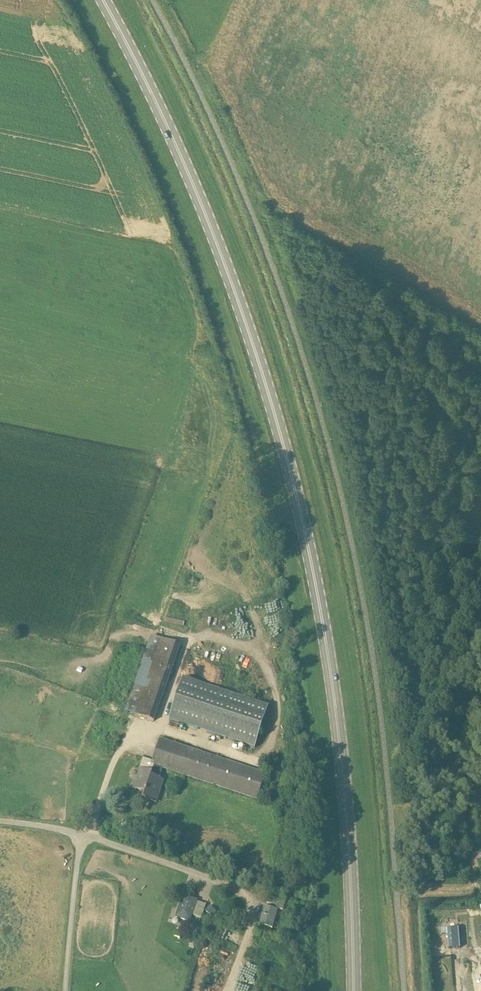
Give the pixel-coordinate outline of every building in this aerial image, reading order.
[(155,721),(181,645),(152,635),(126,711),(155,721)] [(256,747),(269,705),(183,677),(170,719),(256,747)] [(266,773),(160,738),(153,761),(143,757),(140,770),(134,788),(146,792),(144,798),(156,802),(163,780),(160,779),(163,768),(192,778),(191,781),(199,784),(200,781),(258,800),(266,773)] [(130,796),(139,799),(141,792),(132,789),(130,796)] [(202,918),(207,905),(197,901),(198,900),(183,895),(175,917),(190,922),(193,915),(202,918)] [(267,903),(278,906),(277,908),(284,910),(287,899),(275,895),(274,897),(269,895),(267,903)] [(264,906),(259,924),(272,928),(277,910),(276,909),(266,906),(264,906)] [(448,934),(449,949),(460,948),(458,927),(448,927),(448,928),(448,934)]
